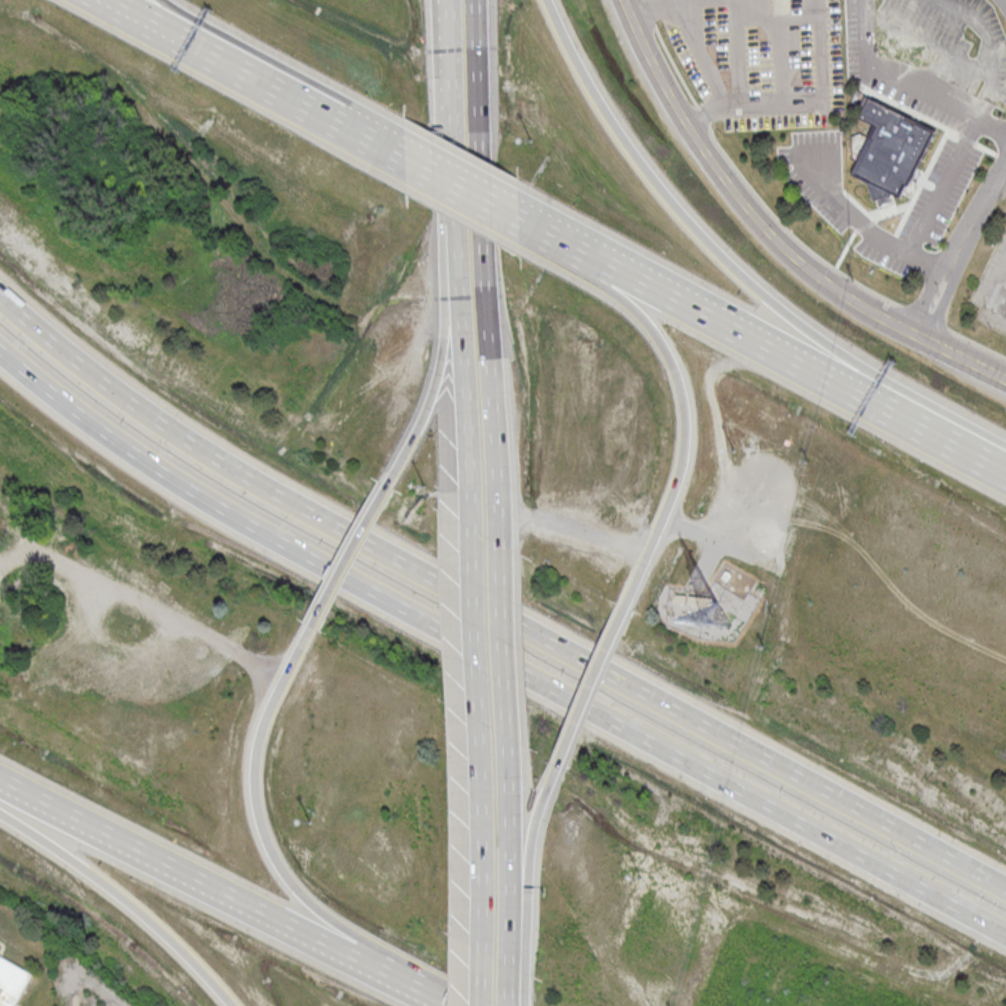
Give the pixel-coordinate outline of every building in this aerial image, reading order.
[(871,97),(936,129),(920,162),(922,163),(918,171),(916,170),(902,199),(893,194),(890,194),(893,206),(881,210),(878,198),(875,200),(870,183),(852,174),(876,125),(860,118),(871,97)] [(676,593),(687,594),(686,603),(676,602),(676,593)] [(690,595),(712,596),(712,605),(689,603),(690,595)] [(0,954),(0,1005),(14,1005),(32,971),(0,954)]
